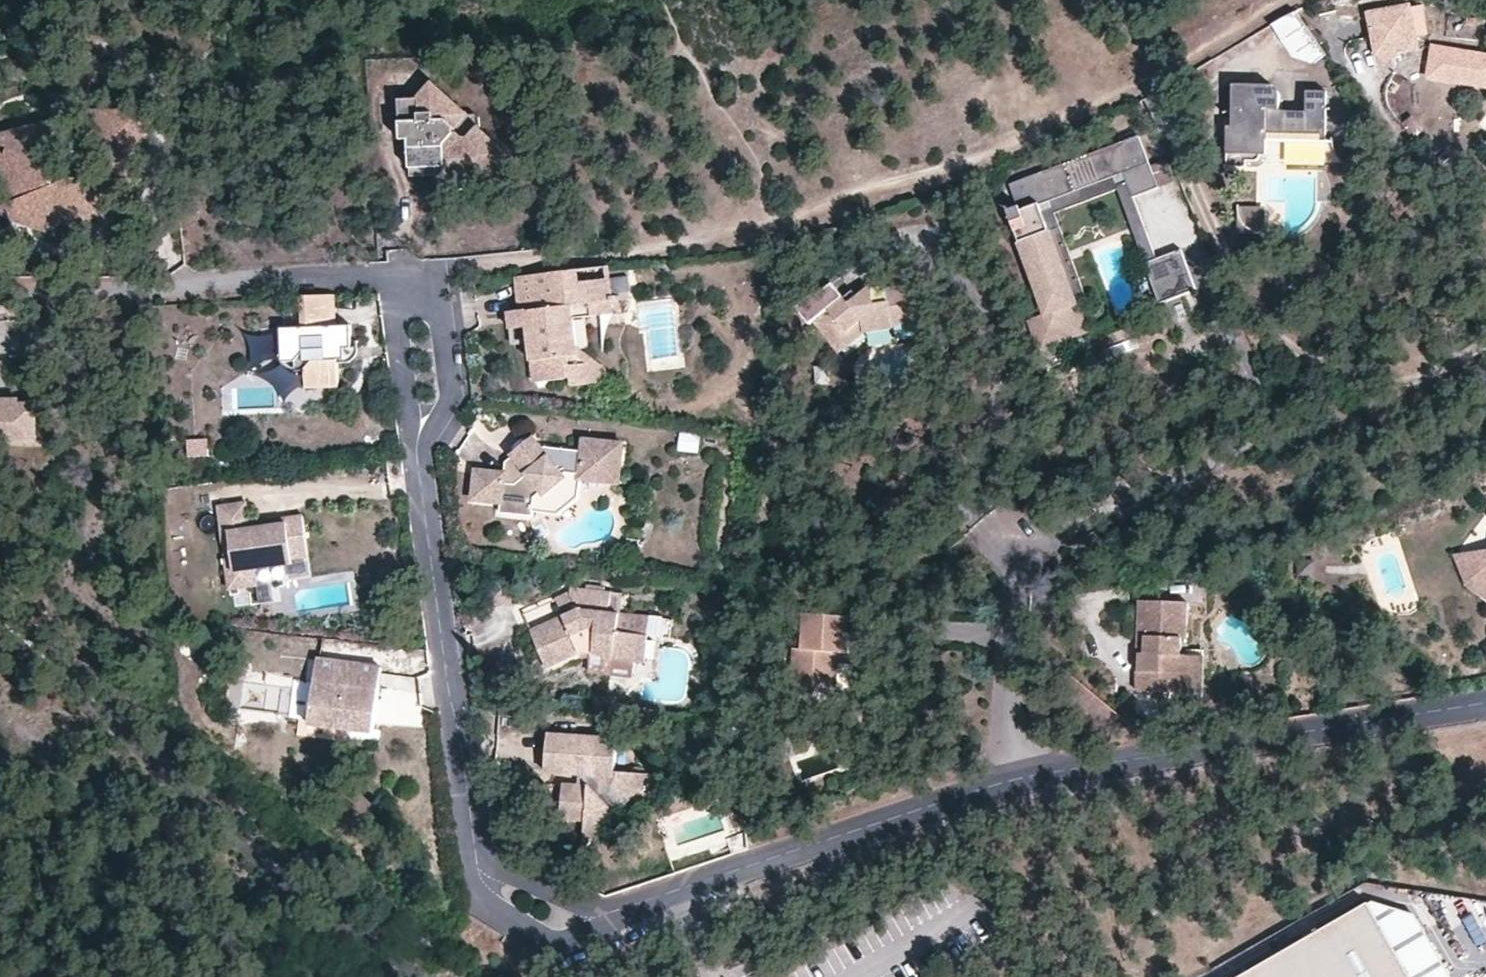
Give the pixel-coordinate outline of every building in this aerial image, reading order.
[(1425,23),(1421,0),(1410,2),(1413,24),(1425,23)] [(1293,7),(1268,23),(1296,67),(1321,51),(1293,7)] [(1375,52),(1411,46),(1406,9),(1370,14),(1375,52)] [(1431,50),(1428,76),(1485,84),(1485,58),(1431,50)] [(443,164),(443,172),(444,176),(469,175),(469,164),(479,153),(490,153),(498,144),(479,127),(479,123),(479,118),(476,114),(472,112),(463,113),(431,82),(417,96),(396,98),(397,120),(412,120),(412,131),(407,131),(407,138),(410,166),(443,164)] [(1267,163),(1326,162),(1326,91),(1306,91),(1306,112),(1280,113),(1279,98),(1276,94),(1273,92),(1271,92),(1272,87),(1227,88),(1227,112),(1235,109),(1236,125),(1228,125),(1228,165),(1249,165),(1248,160),(1262,160),(1262,153),(1267,153),(1267,163)] [(141,109),(90,108),(97,128),(113,128),(113,134),(104,147),(119,167),(115,176),(69,174),(69,179),(58,178),(49,153),(53,148),(56,143),(62,140),(68,138),(74,137),(74,130),(69,127),(64,122),(61,119),(64,115),(21,125),(8,152),(20,180),(9,177),(2,190),(6,201),(19,196),(23,206),(39,212),(36,219),(53,226),(57,218),(73,217),(73,220),(81,220),(86,215),(115,187),(121,194),(139,176),(136,176),(128,175),(129,161),(136,161),(139,161),(141,109)] [(1398,123),(1412,139),(1421,131),(1408,116),(1398,123)] [(412,120),(397,120),(398,138),(407,138),(407,131),(412,131),(412,120)] [(2,190),(9,177),(20,180),(8,152),(21,125),(0,130),(0,179),(2,190)] [(1132,199),(1156,190),(1138,138),(1008,185),(1016,208),(1006,212),(1044,314),(1027,320),(1037,349),(1084,332),(1035,197),(1120,166),(1132,199)] [(469,164),(469,175),(484,174),(505,151),(498,144),(490,153),(479,153),(469,164)] [(1449,161),(1441,151),(1432,157),(1440,167),(1449,161)] [(1150,164),(1156,187),(1170,183),(1164,160),(1150,164)] [(129,161),(128,175),(136,176),(136,161),(129,161)] [(443,164),(410,166),(410,175),(443,172),(443,164)] [(36,219),(39,212),(23,206),(19,196),(6,201),(0,203),(36,219)] [(1264,205),(1239,205),(1239,209),(1240,213),(1242,216),(1244,220),(1247,223),(1250,225),(1255,228),(1259,229),(1265,230),(1264,205)] [(57,218),(53,226),(76,235),(91,220),(86,215),(81,220),(73,220),(73,217),(57,218)] [(1158,306),(1194,293),(1189,278),(1179,282),(1174,269),(1184,265),(1179,251),(1143,264),(1158,306)] [(1179,282),(1189,278),(1184,265),(1174,269),(1179,282)] [(605,267),(514,277),(518,309),(518,310),(539,308),(540,318),(524,320),(526,340),(531,381),(567,378),(568,385),(588,384),(585,362),(575,354),(574,344),(571,317),(588,317),(602,301),(609,300),(605,267)] [(869,284),(883,283),(883,275),(868,276),(869,284)] [(889,322),(921,319),(917,282),(884,286),(883,283),(869,284),(868,284),(866,281),(853,293),(847,285),(823,305),(824,307),(810,317),(833,348),(858,328),(889,325),(889,322)] [(332,294),(298,296),(300,317),(292,327),(276,328),(278,360),(291,359),(302,368),(303,387),(336,385),(335,359),(334,348),(347,348),(350,348),(348,325),(334,326),(332,294)] [(610,315),(609,300),(602,301),(588,317),(610,315)] [(518,310),(518,309),(506,310),(509,342),(526,340),(524,320),(540,318),(539,308),(518,310)] [(602,369),(586,355),(574,344),(575,354),(585,362),(588,384),(603,383),(602,369)] [(334,348),(335,359),(339,358),(339,363),(348,362),(347,348),(334,348)] [(31,412),(0,413),(0,442),(32,441),(31,412)] [(675,449),(696,451),(698,432),(676,431),(675,449)] [(205,457),(207,439),(186,436),(183,454),(205,457)] [(578,481),(580,482),(617,484),(622,443),(582,440),(581,450),(541,447),(541,450),(530,437),(509,455),(510,457),(523,473),(514,483),(499,483),(500,473),(472,471),(471,500),(498,503),(510,504),(508,514),(532,517),(532,515),(533,500),(541,493),(546,495),(564,480),(565,474),(579,476),(578,481)] [(523,473),(510,457),(501,464),(500,473),(499,483),(514,483),(523,473)] [(533,500),(532,515),(557,517),(579,499),(580,482),(578,481),(579,476),(565,474),(564,480),(546,495),(541,493),(533,500)] [(268,557),(289,555),(305,553),(299,512),(268,516),(269,524),(259,524),(247,526),(244,501),(217,504),(222,541),(229,540),(230,555),(223,556),(227,587),(254,584),(253,567),(269,565),(268,557)] [(510,504),(498,503),(497,513),(508,514),(510,504)] [(269,524),(268,516),(258,517),(259,524),(269,524)] [(268,557),(269,565),(290,562),(289,555),(268,557)] [(1477,559),(1485,578),(1478,590),(1485,595),(1485,556),(1477,559)] [(274,583),(255,584),(256,599),(274,598),(274,583)] [(615,658),(645,661),(648,635),(633,633),(616,632),(619,613),(609,612),(611,591),(571,587),(570,595),(577,608),(530,629),(539,650),(553,643),(561,661),(582,652),(615,655),(615,658)] [(1143,689),(1194,692),(1196,654),(1179,654),(1180,637),(1186,637),(1187,601),(1139,600),(1138,634),(1144,634),(1143,653),(1140,652),(1138,671),(1143,670),(1143,689)] [(616,632),(633,633),(635,614),(619,613),(616,632)] [(791,683),(837,686),(839,661),(839,651),(849,652),(851,617),(806,613),(803,648),(793,648),(791,683)] [(553,643),(539,650),(547,667),(561,661),(553,643)] [(839,651),(839,661),(848,662),(849,652),(839,651)] [(1196,654),(1194,692),(1209,692),(1211,655),(1196,654)] [(311,724),(371,732),(380,665),(319,658),(311,724)] [(1143,670),(1138,671),(1128,671),(1127,689),(1143,689),(1143,670)] [(616,739),(548,734),(546,752),(553,752),(551,771),(582,774),(581,786),(573,786),(572,792),(566,794),(563,796),(562,798),(561,799),(562,803),(564,807),(568,809),(576,810),(586,810),(586,820),(585,824),(608,826),(609,817),(611,793),(615,794),(615,797),(617,800),(620,802),(623,802),(625,802),(627,801),(631,797),(634,773),(614,771),(616,739)] [(553,752),(546,752),(544,771),(551,771),(553,752)] [(634,773),(631,797),(656,774),(634,773)] [(572,792),(573,786),(563,785),(562,798),(563,796),(566,794),(572,792)] [(611,793),(609,817),(627,801),(625,802),(623,802),(620,802),(617,800),(615,797),(615,794),(611,793)] [(562,803),(561,799),(560,818),(586,820),(586,810),(576,810),(568,809),(564,807),(562,803)] [(608,826),(585,824),(583,849),(608,826)] [(1371,899),(1235,976),(1452,976),(1415,912),(1371,899)]
